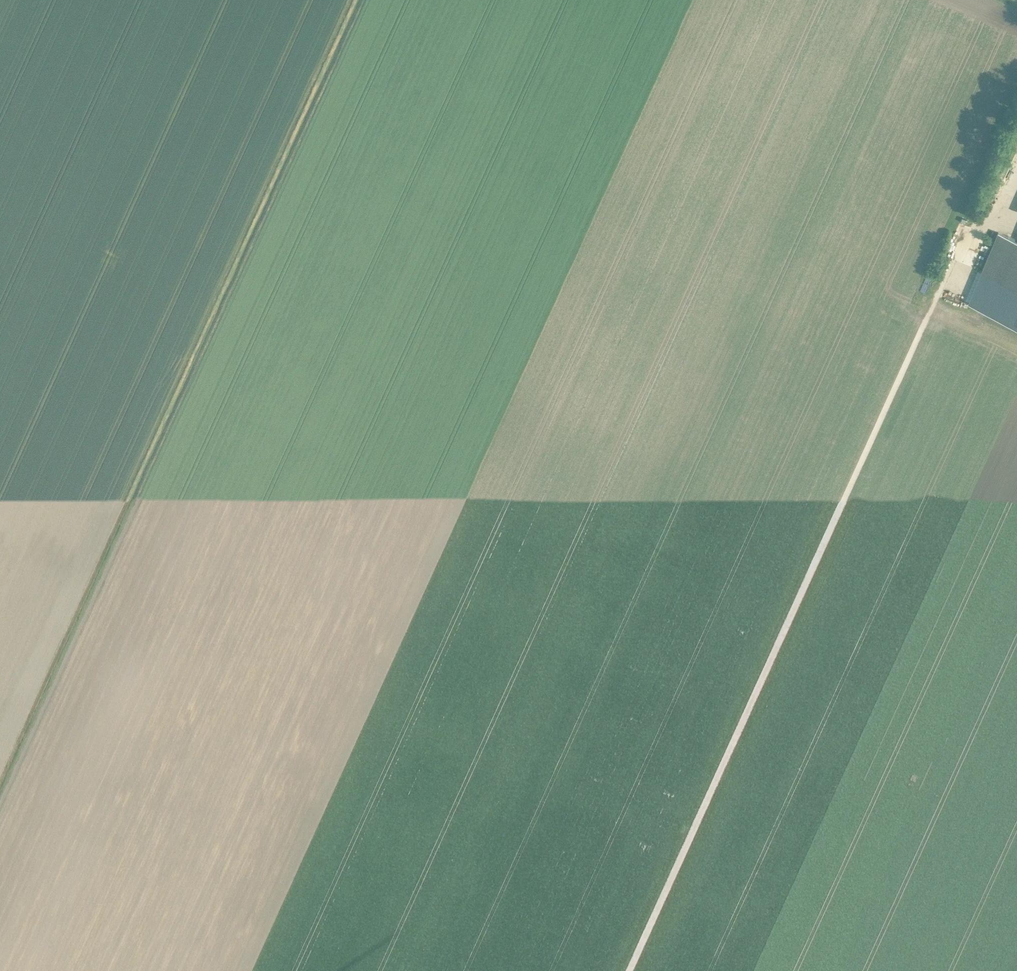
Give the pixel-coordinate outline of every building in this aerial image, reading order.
[(998,232),(982,272),(971,298),(968,304),(1016,324),(1016,240),(998,232)]
